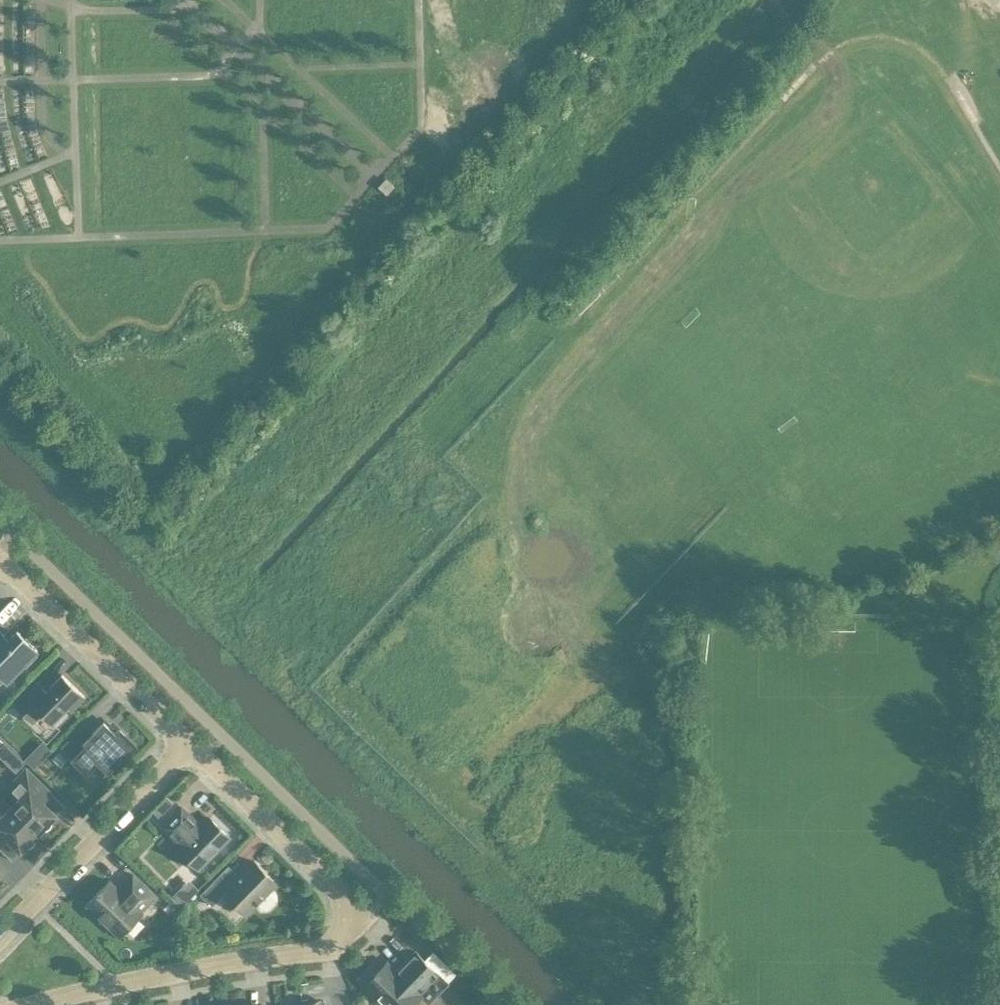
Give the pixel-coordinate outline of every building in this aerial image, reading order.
[(38,656),(35,653),(38,650),(18,631),(9,639),(0,630),(0,674),(8,681),(24,664),(27,667),(38,656)] [(15,704),(33,722),(43,713),(53,722),(68,706),(72,709),(85,696),(62,674),(46,690),(37,681),(15,704)] [(83,725),(62,746),(87,770),(96,761),(108,772),(135,745),(119,729),(116,732),(105,721),(92,734),(83,725)] [(12,806),(39,832),(42,828),(47,828),(50,826),(52,823),(52,818),(57,814),(41,798),(49,790),(26,767),(8,785),(20,797),(12,806)] [(12,806),(3,815),(0,812),(0,840),(5,835),(21,851),(25,846),(30,846),(33,844),(35,840),(35,836),(39,832),(12,806)] [(182,846),(176,852),(176,856),(182,862),(187,862),(190,859),(199,869),(230,837),(210,817),(202,826),(182,806),(162,826),(182,846)] [(277,894),(272,888),(277,883),(254,860),(232,883),(221,873),(201,894),(213,905),(225,893),(247,914),(256,904),(262,910),(268,910),(278,900),(277,894)] [(120,936),(142,912),(141,911),(156,895),(133,873),(118,888),(109,880),(86,904),(89,906),(87,908),(101,921),(102,919),(120,936)] [(434,969),(415,951),(396,971),(391,967),(384,975),(380,971),(377,973),(373,973),(369,978),(369,982),(365,986),(376,997),(376,1000),(381,1004),(413,1004),(422,996),(420,995),(440,975),(434,969)]
